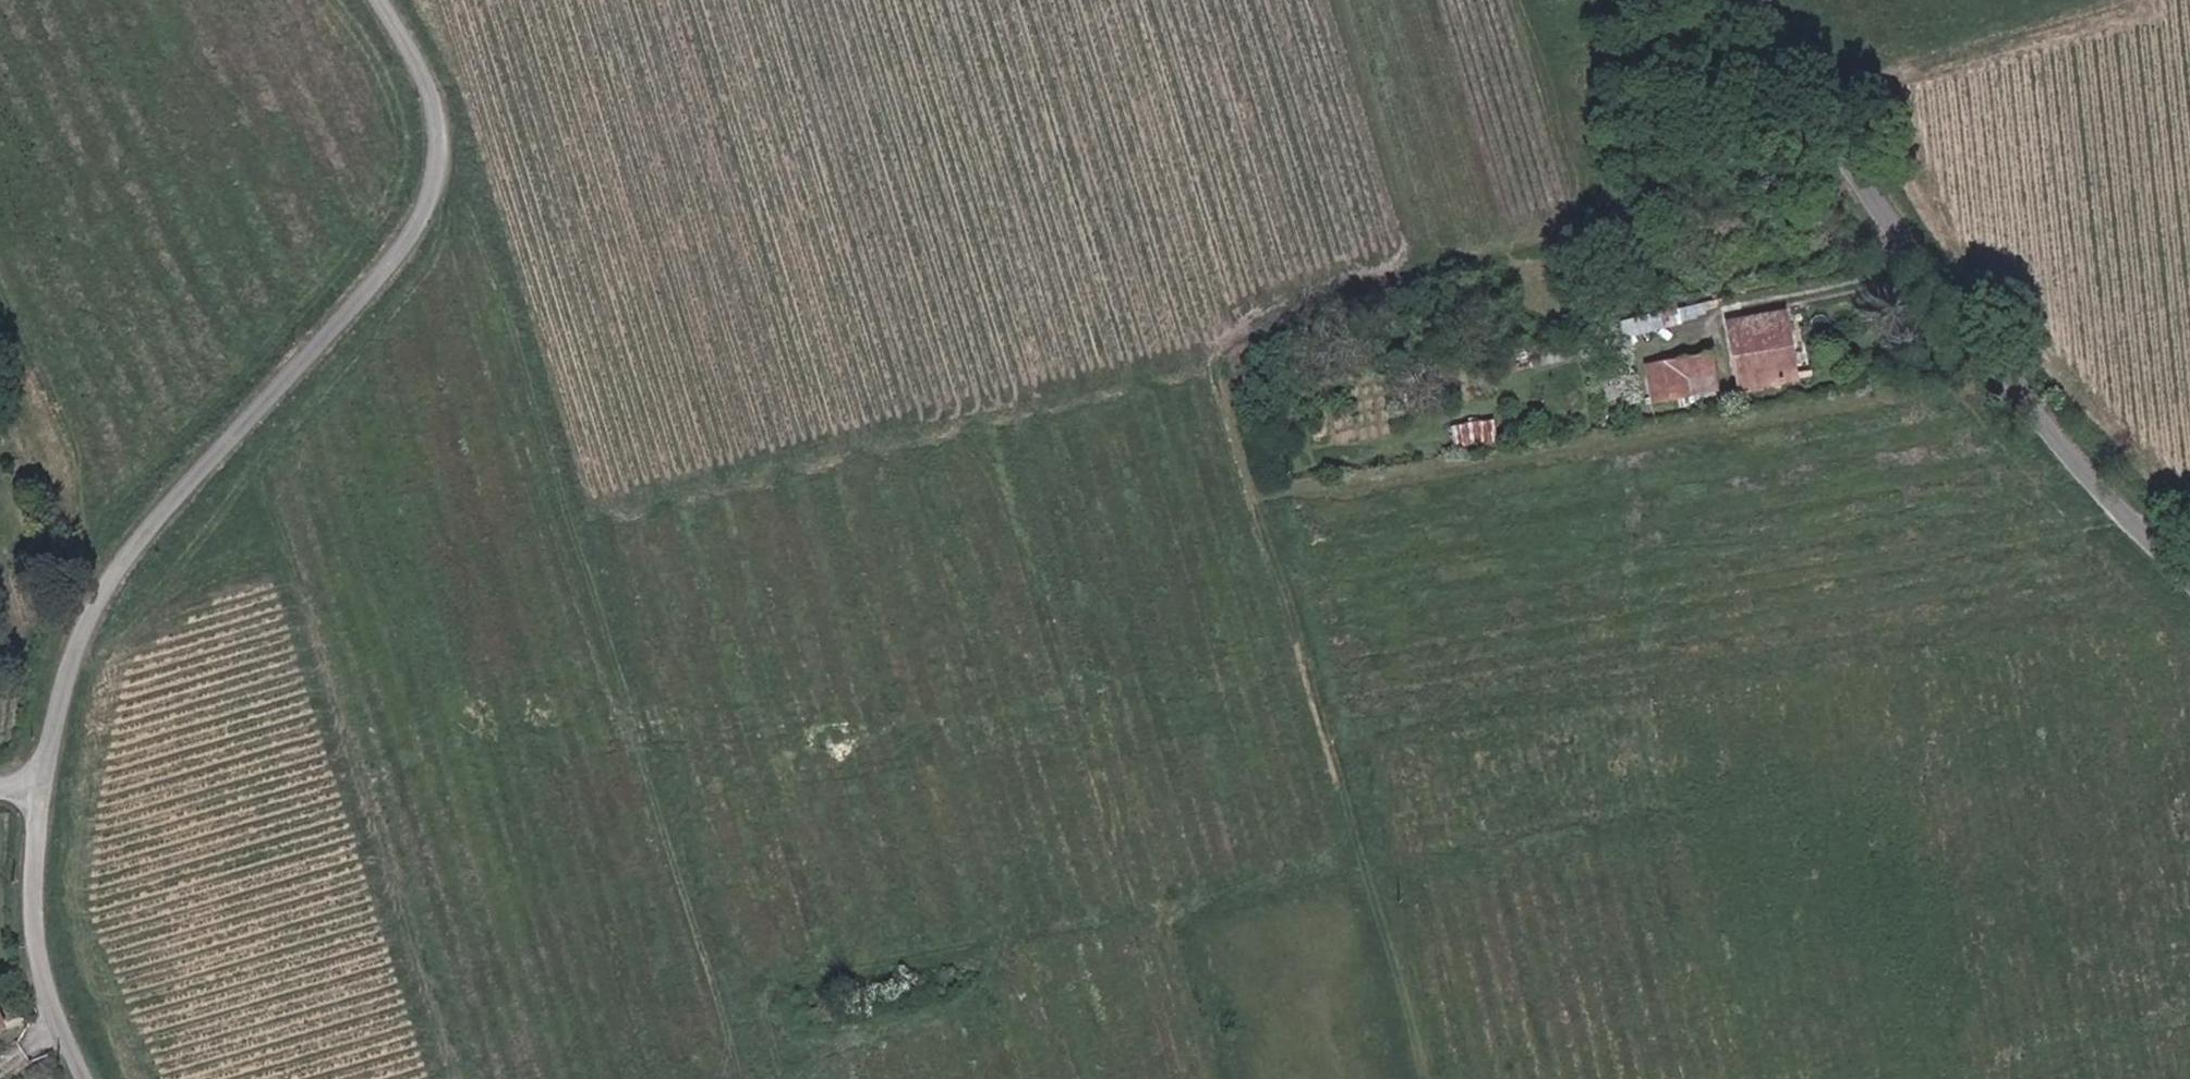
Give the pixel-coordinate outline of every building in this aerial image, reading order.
[(1786,383),(1777,317),(1728,323),(1737,388),(1786,383)] [(1685,379),(1712,374),(1709,354),(1658,363),(1665,402),(1688,398),(1685,379)]
